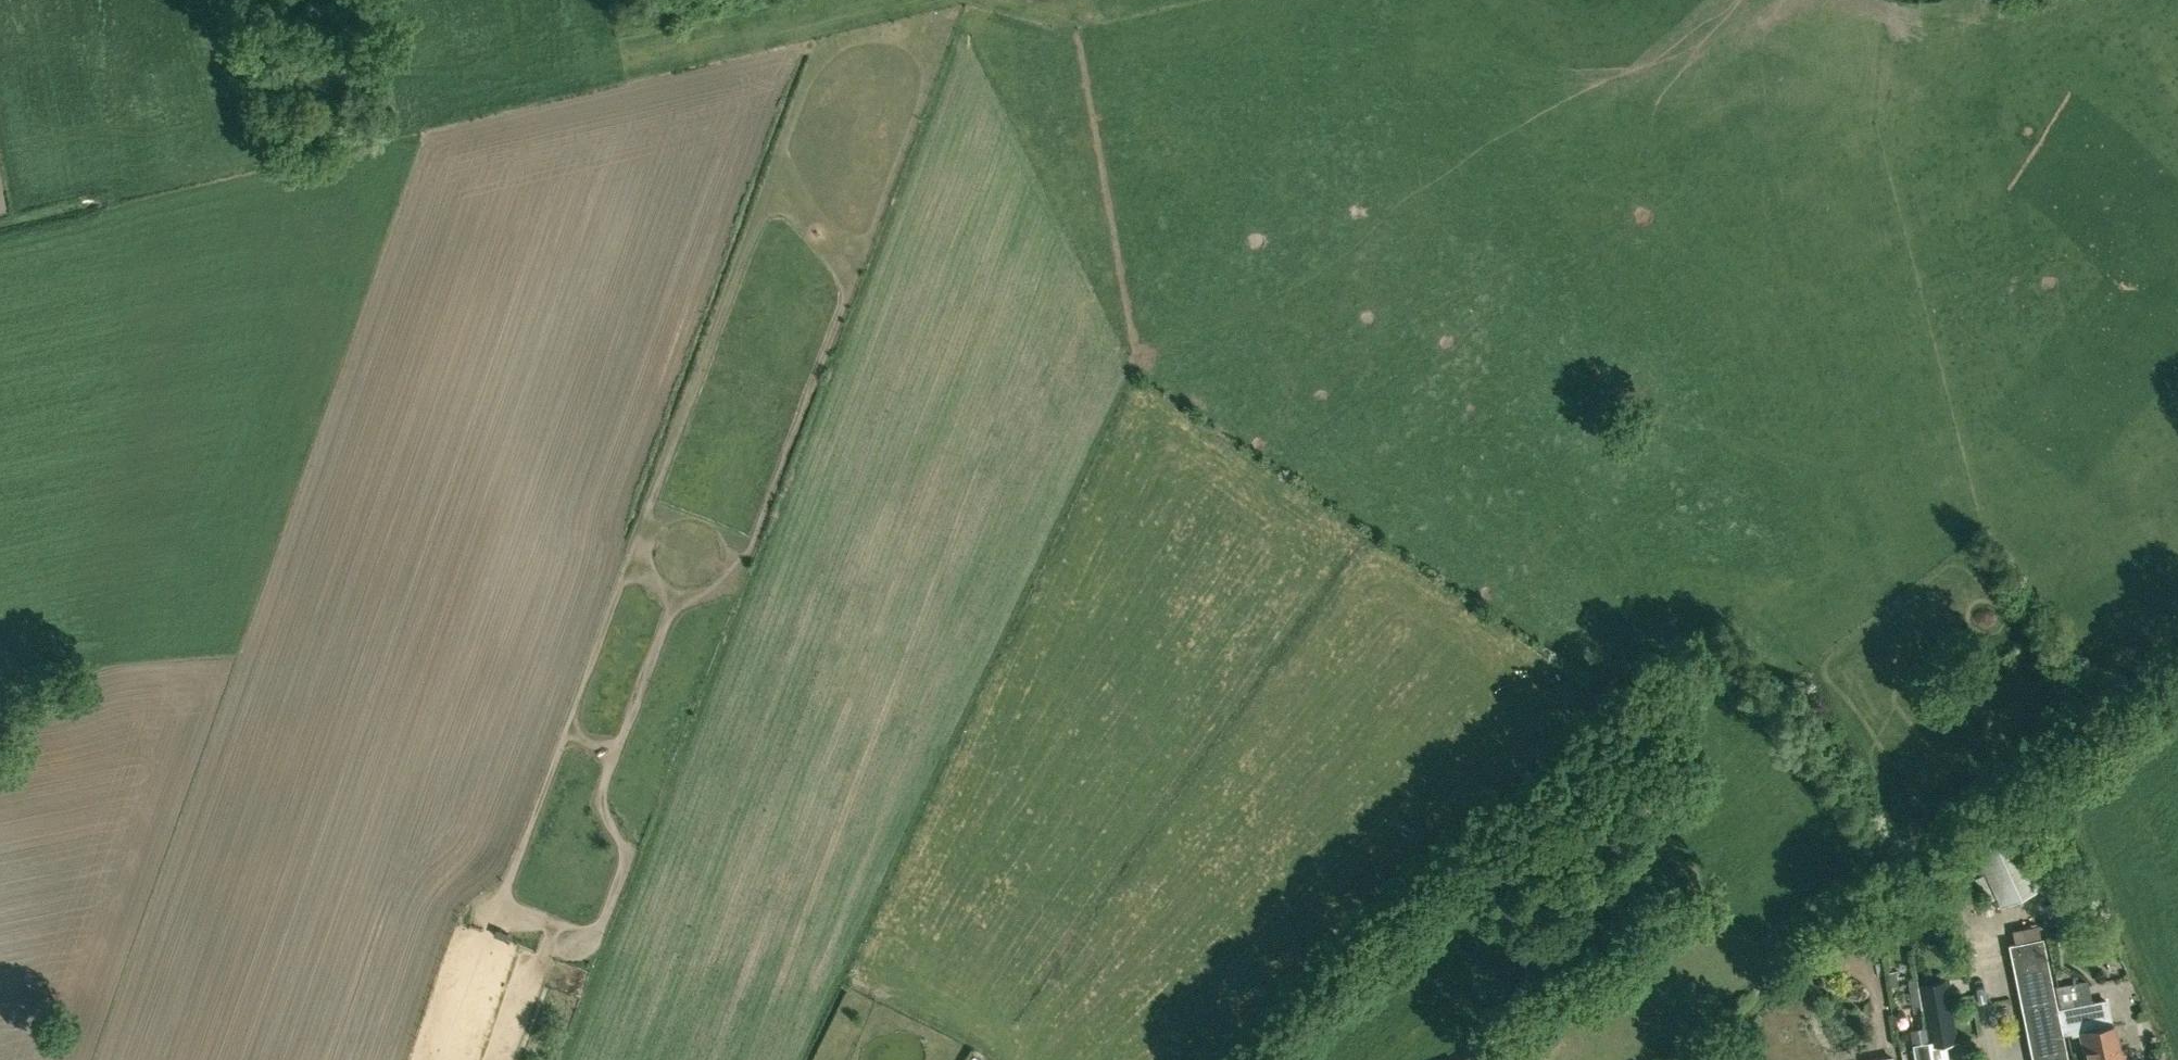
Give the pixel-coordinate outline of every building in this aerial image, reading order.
[(2043,885),(2012,820),(1971,839),(2001,904),(2043,885)] [(2015,942),(2010,943),(2034,1059),(2069,1059),(2043,936),(2015,942)] [(1932,1043),(1946,1041),(1957,1039),(1950,999),(1947,979),(1921,983),(1925,1003),(1931,1041),(1932,1043)] [(2094,1000),(2067,1006),(2073,1034),(2082,1032),(2088,1059),(2126,1059),(2124,1046),(2119,1047),(2114,1024),(2112,1024),(2107,997),(2094,1000)] [(1928,1041),(1926,1026),(1910,1029),(1913,1043),(1928,1041)] [(1928,1041),(1913,1043),(1916,1059),(1932,1059),(1928,1041)] [(1462,1059),(1489,1059),(1479,1047),(1462,1059)]
